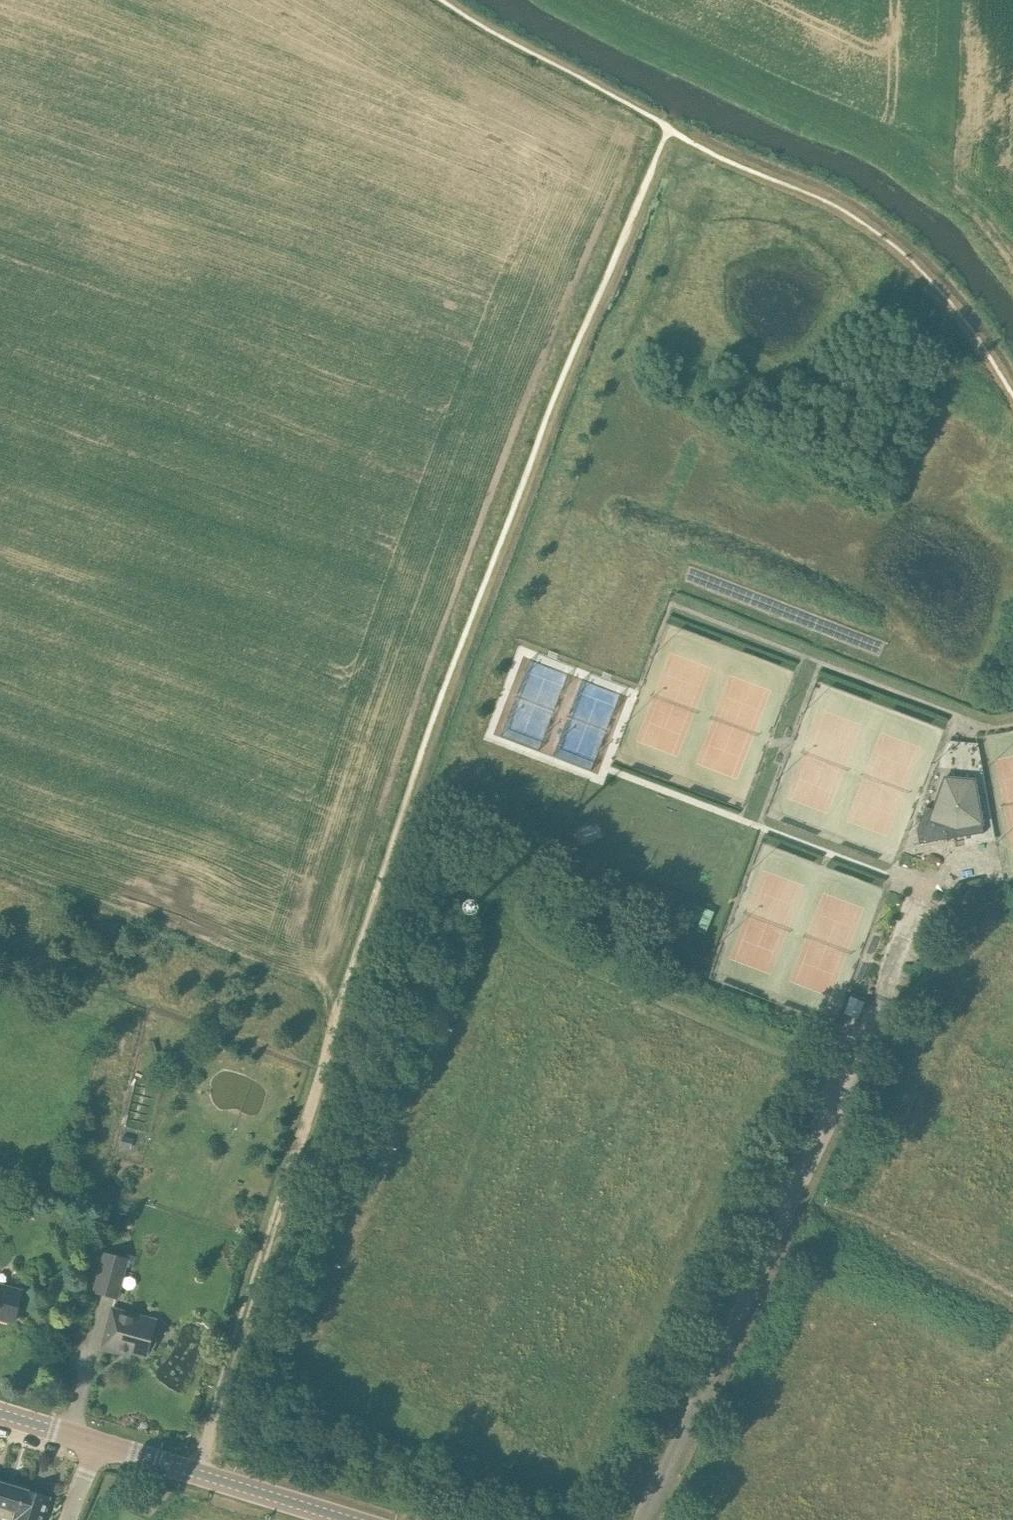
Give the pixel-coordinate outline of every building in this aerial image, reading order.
[(964,836),(965,846),(995,840),(978,743),(948,741),(917,830),(920,844),(964,836)] [(846,1013),(858,1017),(864,1001),(852,997),(846,1013)] [(123,1135),(120,1146),(130,1149),(133,1138),(123,1135)] [(128,1260),(105,1254),(95,1293),(118,1299),(128,1260)] [(14,1322),(22,1291),(0,1285),(0,1318),(14,1322)] [(130,1355),(131,1351),(147,1355),(148,1352),(149,1351),(151,1350),(153,1349),(155,1346),(157,1342),(157,1340),(157,1339),(157,1338),(152,1336),(157,1320),(114,1308),(102,1347),(130,1355)] [(4,1517),(13,1519),(17,1519),(27,1489),(3,1482),(0,1492),(0,1519),(3,1519),(4,1517)] [(27,1489),(17,1519),(44,1519),(47,1511),(45,1510),(49,1496),(27,1489)]
